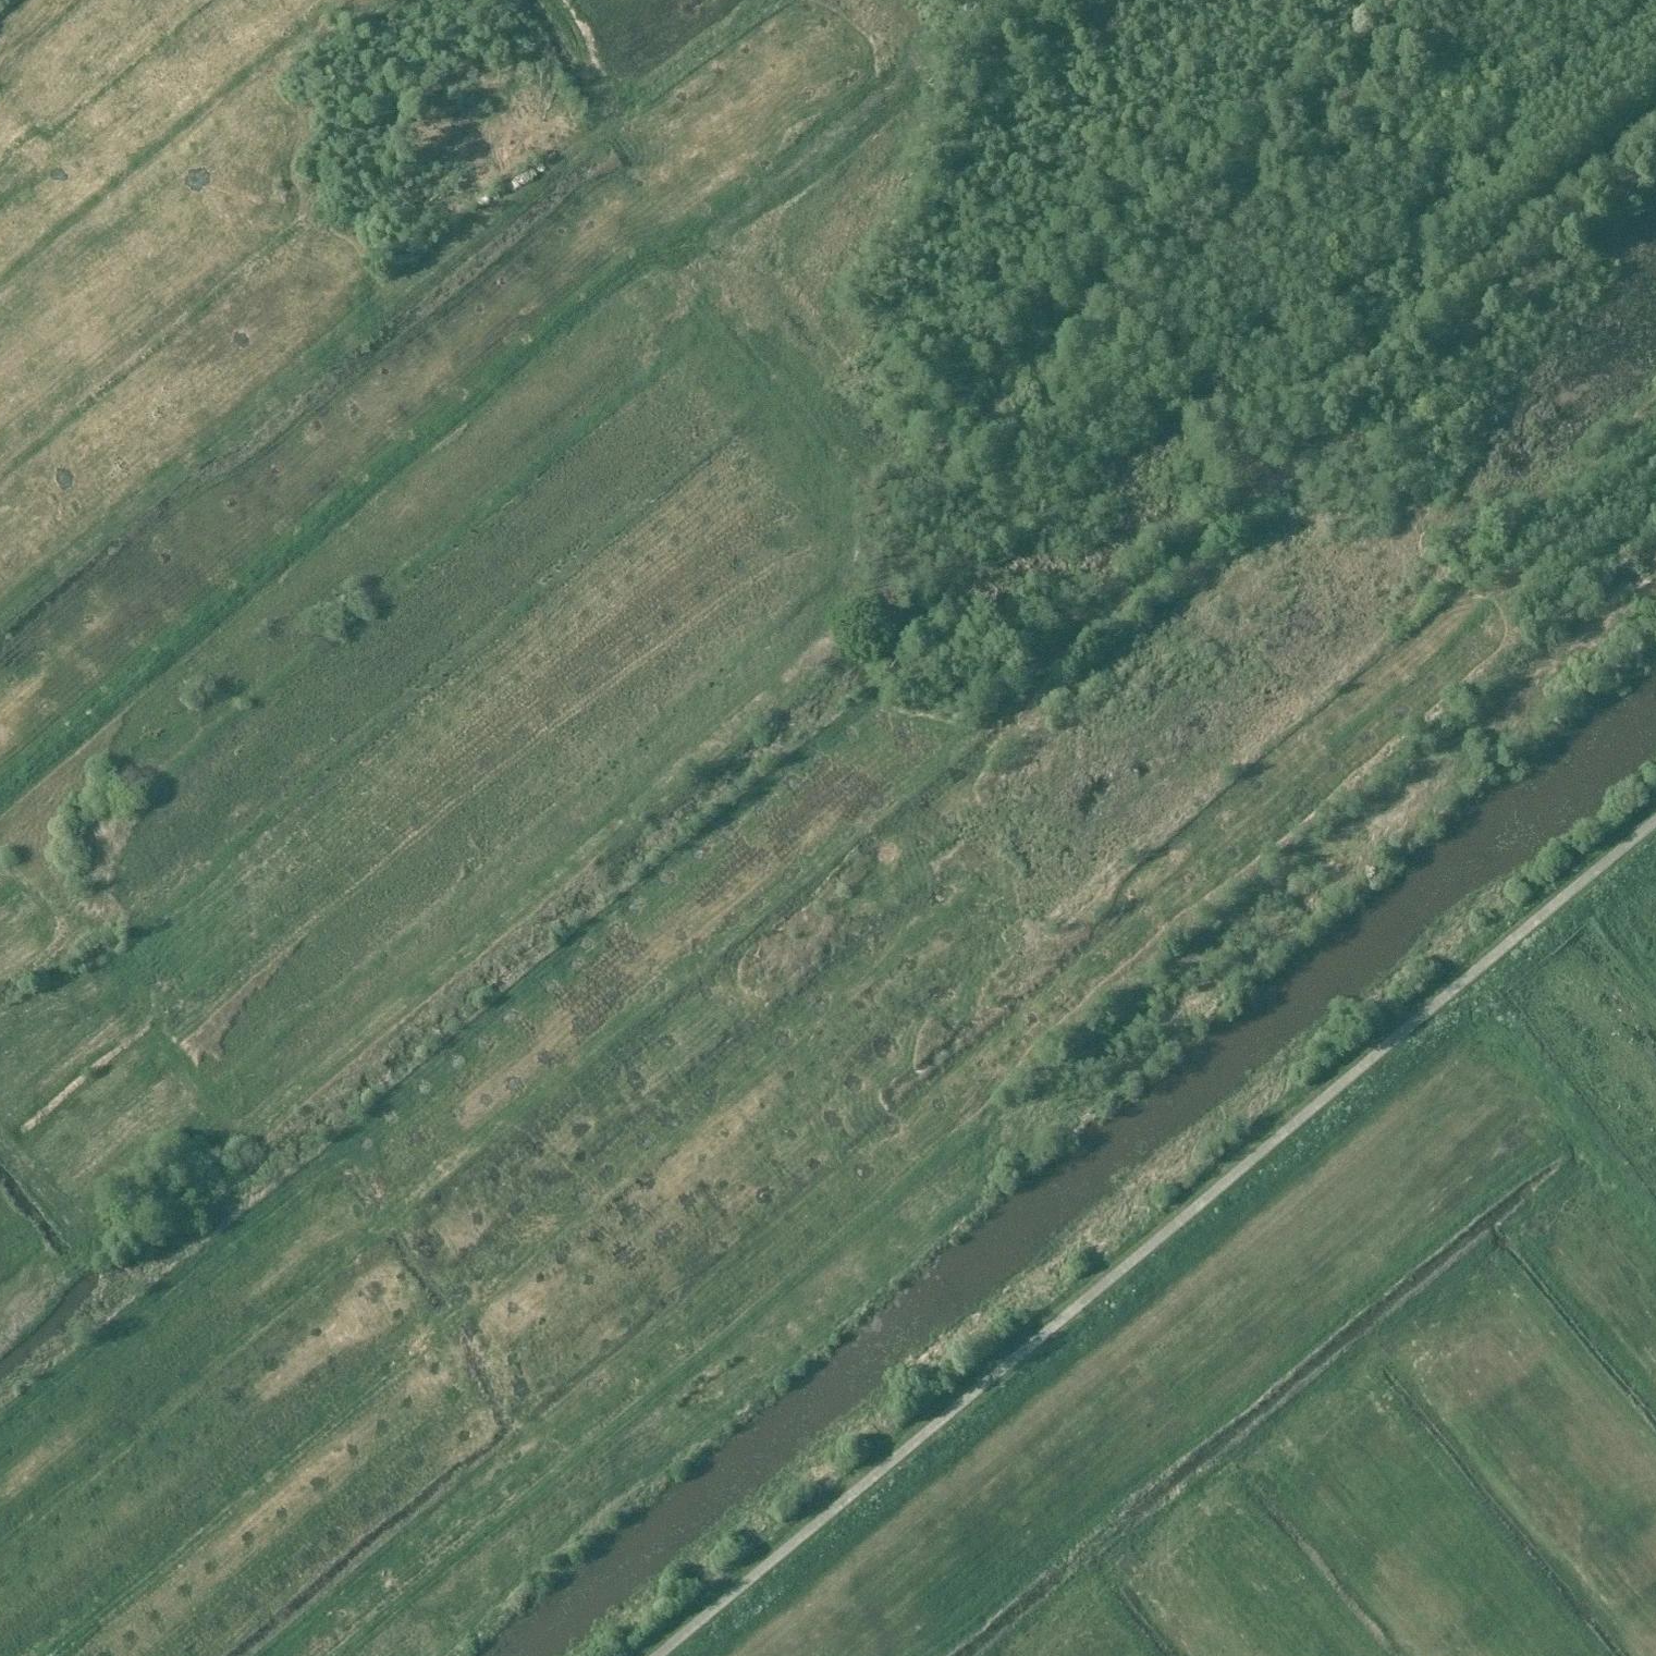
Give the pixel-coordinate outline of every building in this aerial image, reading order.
[(18,615),(11,602),(0,609),(0,625),(18,615)]
